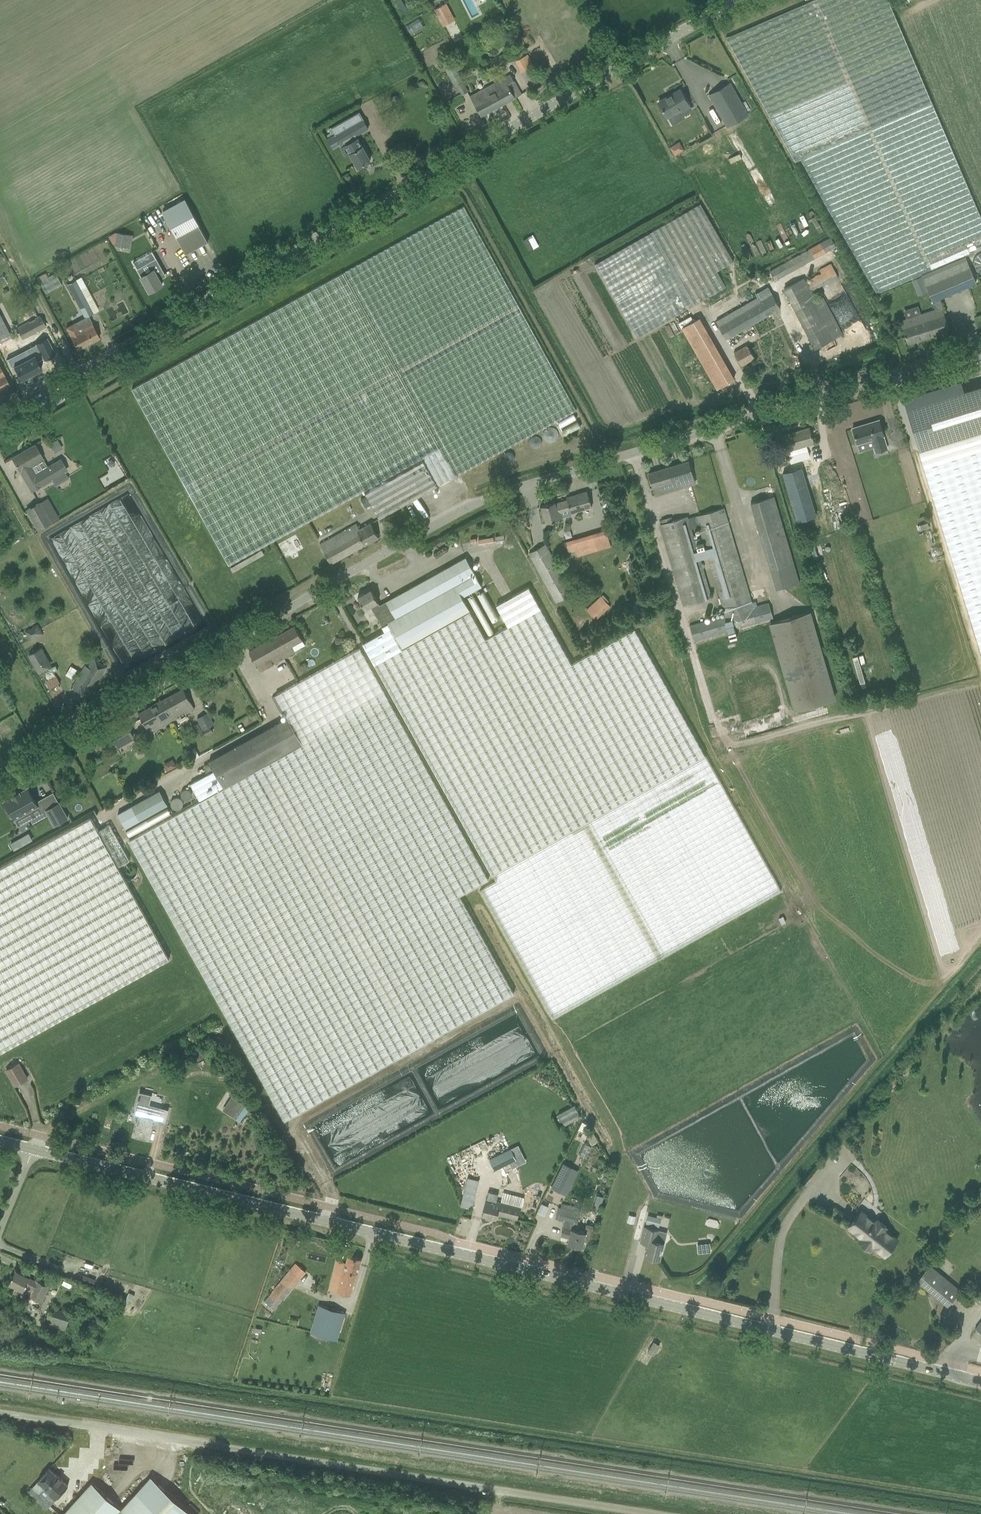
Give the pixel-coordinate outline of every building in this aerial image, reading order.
[(965,255),(980,248),(980,214),(889,0),(814,0),(726,38),(795,161),(801,158),(877,293),(921,274),(932,301),(934,309),(900,320),(908,343),(949,330),(939,298),(976,282),(965,255)] [(446,3),(433,9),(442,27),(455,20),(446,3)] [(418,18),(406,25),(411,32),(423,25),(418,18)] [(515,60),(522,73),(535,66),(528,53),(515,60)] [(455,87),(457,86),(462,95),(468,92),(453,65),(445,70),(455,87)] [(515,97),(522,94),(511,74),(470,96),(481,116),(516,98),(515,97)] [(727,128),(749,115),(730,82),(708,95),(727,128)] [(680,91),(658,103),(667,118),(679,111),(680,113),(689,108),(680,91)] [(346,156),(350,153),(358,167),(359,167),(360,166),(360,167),(360,168),(361,168),(364,166),(363,164),(365,164),(370,160),(363,146),(362,146),(358,138),(356,135),(369,128),(363,118),(360,112),(331,128),(335,134),(332,135),(327,138),(333,148),(344,142),(345,144),(341,147),(346,156)] [(675,155),(684,150),(680,142),(670,147),(675,155)] [(162,211),(175,237),(179,244),(184,254),(198,247),(208,242),(199,225),(186,198),(162,211)] [(726,286),(717,271),(733,261),(700,203),(683,213),(594,264),(637,337),(726,286)] [(464,206),(132,389),(229,565),(364,491),(380,518),(461,473),(576,409),(464,206)] [(118,233),(116,245),(125,247),(127,235),(118,233)] [(773,277),(775,280),(836,247),(830,236),(769,270),(773,277)] [(979,251),(976,253),(974,254),(973,256),(972,259),(971,261),(971,264),(971,266),(972,269),(973,271),(975,273),(976,275),(979,276),(980,277),(980,251),(979,251)] [(159,278),(166,274),(157,258),(138,269),(142,276),(142,277),(150,291),(163,284),(159,278)] [(817,299),(813,291),(838,277),(831,263),(819,270),(820,271),(818,272),(819,274),(813,277),(807,281),(805,278),(805,277),(783,289),(814,349),(843,334),(822,296),(817,299)] [(56,272),(47,276),(45,272),(38,276),(45,291),(61,284),(56,272)] [(912,280),(914,285),(924,281),(922,276),(912,280)] [(84,318),(98,310),(87,290),(83,292),(76,279),(67,283),(84,318)] [(768,287),(756,294),(758,297),(716,320),(726,339),(780,308),(768,287)] [(882,302),(876,305),(879,311),(885,308),(882,302)] [(40,315),(17,327),(23,339),(46,327),(40,315)] [(683,326),(717,388),(734,379),(700,316),(683,326)] [(66,327),(78,349),(99,338),(91,322),(82,326),(83,330),(80,332),(75,322),(66,327)] [(7,359),(11,367),(14,366),(20,379),(42,368),(38,362),(44,359),(45,360),(55,354),(46,338),(36,343),(36,344),(7,359)] [(747,346),(734,353),(740,366),(753,359),(747,346)] [(753,364),(747,367),(750,375),(757,371),(753,364)] [(10,384),(0,365),(0,389),(10,384)] [(980,432),(980,385),(965,390),(961,379),(903,397),(920,450),(980,432)] [(884,435),(879,420),(853,428),(857,443),(872,439),(876,452),(888,449),(883,435),(884,435)] [(814,443),(809,428),(783,436),(791,461),(810,456),(806,445),(814,443)] [(920,450),(980,654),(980,432),(920,450)] [(50,444),(55,452),(63,448),(58,439),(50,444)] [(36,473),(31,465),(43,458),(35,444),(12,458),(20,472),(21,471),(31,490),(41,485),(41,484),(66,470),(60,459),(36,473)] [(693,476),(689,461),(649,473),(656,495),(683,487),(680,480),(693,476)] [(802,466),(783,472),(797,520),(816,514),(802,466)] [(571,514),(592,507),(587,491),(567,497),(567,500),(555,503),(555,502),(541,506),(547,522),(562,517),(560,512),(569,509),(571,514)] [(750,502),(770,570),(794,562),(774,495),(750,502)] [(371,505),(366,496),(361,499),(366,508),(371,505)] [(40,503),(36,505),(27,510),(38,530),(51,522),(40,503)] [(660,520),(661,523),(659,524),(683,605),(712,597),(691,528),(699,526),(725,614),(690,625),(694,640),(773,617),(769,602),(753,606),(724,507),(689,517),(688,515),(670,521),(669,517),(660,520)] [(0,521),(0,522),(3,527),(11,523),(8,517),(0,521)] [(320,544),(331,564),(379,537),(371,523),(359,530),(356,524),(320,544)] [(569,552),(574,550),(576,556),(611,546),(606,528),(566,539),(569,552)] [(556,602),(572,594),(545,544),(529,553),(556,602)] [(818,555),(814,544),(809,545),(813,556),(818,555)] [(586,823),(484,639),(461,597),(482,586),(466,558),(380,605),(371,589),(358,597),(364,608),(370,605),(385,631),(363,643),(491,871),(496,880),(481,889),(553,1018),(781,892),(705,757),(586,823)] [(386,579),(384,583),(399,591),(401,587),(386,579)] [(586,823),(705,757),(634,628),(571,663),(541,608),(529,587),(496,605),(508,626),(484,639),(586,823)] [(481,591),(477,594),(483,602),(487,599),(481,591)] [(601,595),(586,609),(596,619),(611,606),(601,595)] [(498,618),(492,602),(485,605),(491,621),(498,618)] [(770,623),(786,681),(794,710),(836,699),(812,612),(770,623)] [(30,629),(29,628),(24,631),(30,642),(35,639),(35,638),(38,636),(38,637),(44,634),(38,623),(32,626),(33,627),(30,629)] [(295,626),(249,651),(261,671),(296,652),(292,645),(302,640),(295,626)] [(129,839),(286,1119),(514,992),(460,895),(488,879),(360,647),(276,694),(288,716),(209,760),(214,769),(224,786),(200,799),(129,839)] [(29,655),(38,672),(49,666),(45,659),(47,658),(42,648),(29,655)] [(84,703),(104,671),(107,667),(94,659),(89,668),(85,666),(71,689),(74,691),(71,695),(84,703)] [(50,689),(61,683),(56,675),(55,676),(55,675),(45,680),(50,689)] [(186,692),(183,688),(162,700),(173,721),(195,709),(186,692)] [(162,700),(139,713),(146,727),(151,724),(155,731),(173,721),(162,700)] [(203,729),(215,723),(209,713),(198,718),(203,729)] [(198,722),(192,726),(200,741),(207,738),(198,722)] [(111,733),(115,742),(117,745),(134,735),(127,724),(111,733)] [(203,730),(206,736),(213,732),(210,727),(203,730)] [(173,759),(163,764),(167,771),(177,766),(173,759)] [(224,786),(214,769),(191,783),(200,799),(224,786)] [(13,796),(5,801),(10,811),(8,812),(12,818),(14,817),(19,826),(42,813),(28,788),(20,792),(13,796)] [(161,790),(132,806),(118,814),(126,828),(169,805),(161,790)] [(46,809),(55,825),(68,818),(59,802),(46,809)] [(97,827),(102,824),(97,815),(92,818),(97,827)] [(130,860),(110,825),(98,831),(91,818),(0,869),(0,1054),(170,959),(118,867),(130,860)] [(17,840),(11,843),(15,850),(21,847),(17,840)] [(6,1071),(15,1087),(29,1079),(20,1063),(6,1071)] [(135,1114),(140,1115),(134,1136),(148,1140),(155,1119),(165,1122),(169,1109),(161,1107),(150,1104),(152,1096),(141,1093),(135,1114)] [(236,1118),(245,1105),(234,1098),(226,1111),(236,1118)] [(558,1112),(564,1124),(581,1115),(575,1104),(558,1112)] [(580,1130),(584,1132),(588,1124),(584,1122),(580,1130)] [(593,1133),(587,1136),(592,1145),(598,1141),(593,1133)] [(490,1160),(495,1171),(517,1160),(511,1149),(490,1160)] [(577,1174),(562,1166),(551,1189),(566,1196),(577,1174)] [(474,1201),(477,1187),(466,1184),(462,1198),(464,1198),(474,1201)] [(486,1200),(482,1215),(496,1219),(498,1214),(517,1219),(521,1206),(522,1207),(524,1198),(499,1191),(497,1200),(496,1202),(486,1200)] [(597,1195),(595,1201),(602,1203),(604,1197),(597,1195)] [(545,1203),(540,1212),(545,1215),(550,1206),(545,1203)] [(582,1247),(584,1240),(592,1242),(596,1225),(587,1223),(584,1231),(573,1229),(574,1223),(578,1224),(581,1208),(562,1203),(561,1207),(558,1219),(564,1221),(563,1227),(564,1228),(561,1235),(570,1238),(568,1243),(582,1247)] [(863,1210),(849,1227),(884,1256),(898,1239),(863,1210)] [(629,1214),(627,1222),(634,1224),(636,1216),(629,1214)] [(647,1222),(660,1226),(662,1218),(649,1215),(647,1222)] [(648,1242),(645,1255),(660,1259),(667,1231),(645,1226),(641,1241),(648,1242)] [(711,1251),(710,1243),(697,1244),(698,1253),(711,1251)] [(347,1262),(344,1261),(336,1291),(351,1295),(357,1273),(358,1273),(362,1258),(348,1255),(347,1262)] [(306,1271),(295,1262),(291,1268),(288,1265),(285,1269),(288,1271),(258,1307),(269,1316),(306,1271)] [(929,1265),(917,1280),(948,1306),(960,1290),(929,1265)] [(30,1277),(16,1270),(9,1283),(23,1290),(21,1295),(26,1297),(24,1302),(39,1308),(50,1286),(36,1279),(35,1281),(29,1278),(30,1277)] [(313,1322),(340,1331),(346,1313),(319,1304),(313,1322)] [(63,1337),(67,1324),(71,1313),(51,1307),(48,1318),(44,1330),(63,1337)] [(54,1501),(68,1485),(50,1468),(33,1487),(39,1492),(45,1487),(51,1492),(48,1495),(54,1501)] [(122,1509),(117,1513),(192,1513),(151,1476),(122,1509)] [(64,1513),(117,1513),(122,1509),(92,1482),(64,1513)]
